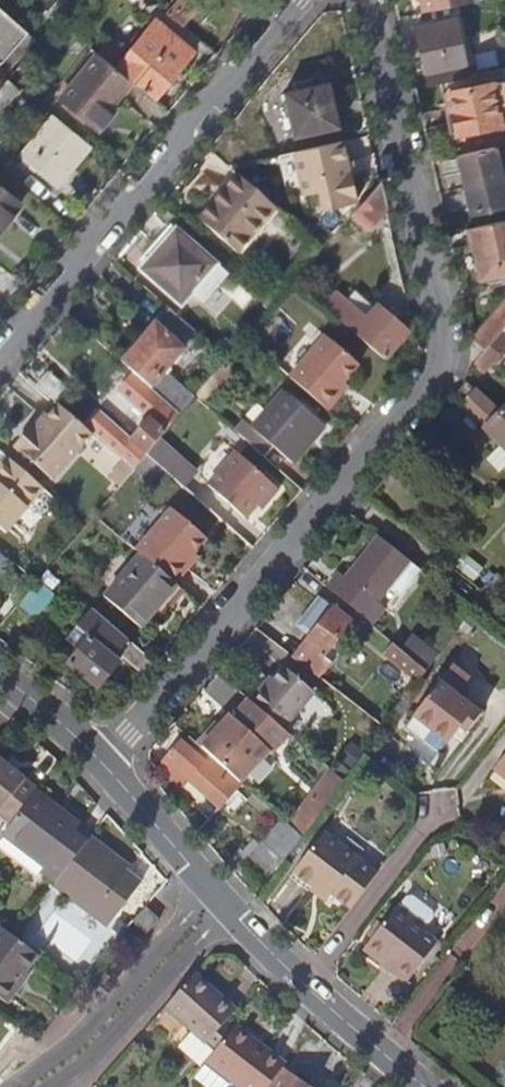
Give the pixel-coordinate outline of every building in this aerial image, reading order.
[(183,26),(197,9),(186,0),(178,0),(167,13),(183,26)] [(474,1),(473,0),(419,0),(422,12),(474,1)] [(8,70),(35,39),(0,7),(0,63),(8,70)] [(430,85),(453,79),(449,64),(465,60),(460,41),(445,45),(437,16),(414,22),(430,85)] [(101,56),(132,81),(156,101),(180,71),(178,70),(191,53),(155,23),(124,60),(109,46),(101,56)] [(101,56),(98,54),(62,98),(100,129),(115,110),(111,107),(132,81),(101,56)] [(0,86),(0,109),(17,88),(6,79),(0,86)] [(285,93),(295,137),(338,126),(328,83),(285,93)] [(449,92),(456,125),(471,122),(472,127),(499,122),(498,116),(491,84),(449,92)] [(77,134),(55,115),(20,158),(57,187),(91,145),(77,134)] [(356,201),(342,140),(278,155),(288,197),(319,190),(324,209),(356,201)] [(458,155),(471,211),(504,204),(504,197),(494,146),(458,155)] [(277,208),(237,173),(198,218),(238,253),(277,208)] [(386,209),(380,181),(349,217),(348,218),(365,233),(386,209)] [(1,240),(12,224),(7,221),(21,203),(0,186),(0,239),(1,240)] [(357,207),(356,201),(324,209),(330,238),(357,207)] [(470,228),(481,278),(504,273),(504,220),(470,228)] [(181,304),(215,265),(176,231),(142,270),(181,304)] [(355,290),(344,302),(365,320),(375,308),(355,290)] [(330,312),(385,360),(408,333),(377,306),(375,308),(365,320),(344,302),(341,300),(330,312)] [(504,354),(504,302),(473,339),(484,350),(493,340),(504,354)] [(121,362),(174,409),(180,414),(193,399),(164,374),(196,332),(183,320),(169,308),(121,362)] [(289,378),(327,410),(338,396),(333,392),(341,383),(357,365),(324,337),(289,378)] [(473,363),(483,372),(492,363),(499,363),(504,355),(504,354),(493,340),(484,350),(476,361),(473,363)] [(195,397),(206,406),(232,375),(221,365),(220,367),(196,396),(195,397)] [(55,402),(56,403),(68,390),(49,373),(37,386),(55,402)] [(346,387),(341,383),(333,392),(338,396),(346,387)] [(499,413),(475,391),(461,406),(504,450),(504,421),(498,414),(499,413)] [(255,449),(271,462),(280,452),(292,463),(324,425),(285,392),(253,429),(264,439),(255,449)] [(75,418),(59,405),(36,432),(31,428),(15,446),(20,450),(43,470),(52,478),(91,433),(82,425),(75,418)] [(138,464),(146,455),(158,440),(178,416),(180,414),(174,409),(158,427),(148,419),(126,445),(119,440),(109,450),(133,470),(138,464)] [(244,517),(272,485),(236,454),(208,485),(200,479),(189,492),(193,495),(215,515),(227,502),(244,517)] [(6,456),(0,463),(0,528),(5,532),(12,524),(25,535),(56,500),(6,456)] [(135,550),(139,553),(167,578),(174,583),(187,568),(184,565),(206,539),(171,508),(135,550)] [(326,586),(371,624),(383,609),(375,602),(385,589),(406,562),(405,561),(378,538),(346,579),(337,572),(326,586)] [(167,578),(139,553),(103,598),(140,628),(175,584),(174,583),(167,578)] [(11,566),(0,556),(0,579),(11,566)] [(419,572),(406,562),(385,589),(399,599),(419,572)] [(58,580),(47,570),(17,606),(28,616),(58,580)] [(293,656),(318,675),(329,662),(339,649),(334,644),(351,623),(321,598),(299,626),(311,635),(293,656)] [(142,675),(154,662),(90,608),(63,638),(79,652),(57,676),(69,687),(76,679),(70,673),(74,668),(98,689),(124,659),(142,675)] [(399,649),(426,671),(436,657),(410,636),(399,649)] [(401,669),(409,676),(417,682),(426,671),(399,649),(392,643),(384,654),(401,669)] [(249,701),(283,729),(292,720),(314,693),(285,668),(268,688),(263,685),(249,701)] [(443,678),(438,685),(454,697),(459,691),(443,678)] [(461,728),(467,733),(480,716),(454,697),(438,685),(413,718),(448,745),(457,733),(461,728)] [(283,729),(249,701),(247,699),(232,717),(230,715),(200,748),(236,779),(265,749),(267,750),(285,731),(283,729)] [(464,738),(467,733),(461,728),(457,733),(464,738)] [(200,748),(190,739),(184,744),(181,742),(157,769),(179,787),(187,778),(219,806),(240,782),(236,779),(200,748)] [(504,779),(504,756),(494,771),(504,779)] [(37,790),(0,760),(0,815),(11,824),(34,794),(37,790)] [(344,781),(330,769),(309,797),(324,808),(338,789),(344,781)] [(58,880),(89,839),(75,828),(80,822),(64,811),(61,814),(34,794),(11,824),(6,831),(48,862),(43,869),(58,880)] [(324,808),(309,797),(289,824),(294,829),(303,836),(324,808)] [(283,863),(303,836),(294,829),(274,850),(264,841),(239,867),(259,886),(283,863)] [(354,906),(380,871),(327,830),(297,870),(331,897),(335,892),(354,906)] [(58,880),(56,883),(109,924),(142,880),(107,851),(109,847),(93,834),(89,839),(58,880)] [(161,915),(147,904),(136,920),(150,931),(161,915)] [(409,982),(439,943),(427,933),(430,928),(399,904),(369,943),(399,966),(395,971),(409,982)] [(16,936),(4,926),(0,931),(0,995),(9,1002),(20,987),(17,984),(41,954),(25,943),(16,936)] [(196,974),(166,1008),(190,1031),(213,1052),(232,1028),(225,1022),(235,1010),(196,974)] [(282,1067),(253,1044),(255,1040),(234,1025),(232,1028),(213,1052),(202,1066),(193,1078),(204,1086),(227,1086),(231,1081),(239,1086),(267,1086),(278,1072),(282,1067)] [(202,1066),(213,1052),(190,1031),(178,1044),(202,1066)] [(283,1065),(282,1067),(278,1072),(267,1086),(312,1086),(283,1065)]
